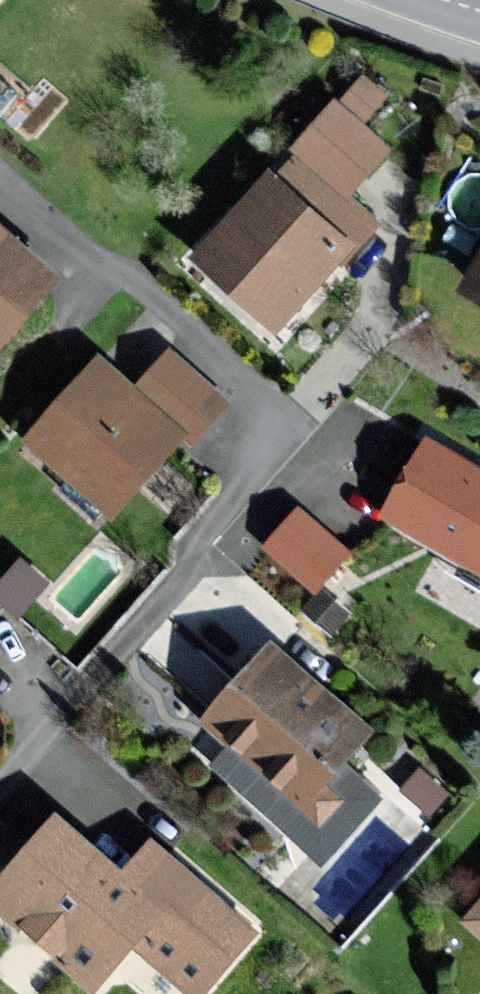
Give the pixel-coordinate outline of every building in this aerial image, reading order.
[(303,200),(271,172),(193,262),(280,336),(377,224),(323,177),(303,200)] [(62,280),(0,226),(0,351),(62,280)] [(458,295),(479,309),(479,258),(458,295)] [(231,409),(169,354),(136,392),(99,360),(25,445),(116,525),(185,446),(193,452),(231,409)] [(427,442),(382,520),(479,575),(479,472),(427,442)] [(351,561),(302,515),(269,551),(318,597),(351,561)] [(21,562),(0,586),(0,599),(18,615),(46,583),(21,562)] [(372,732),(272,641),(197,722),(226,748),(209,767),(320,868),(382,801),(342,764),(372,732)] [(58,815),(0,882),(0,909),(95,991),(134,947),(188,993),(207,993),(259,935),(150,841),(123,871),(58,815)] [(463,925),(479,939),(479,906),(463,925)]
